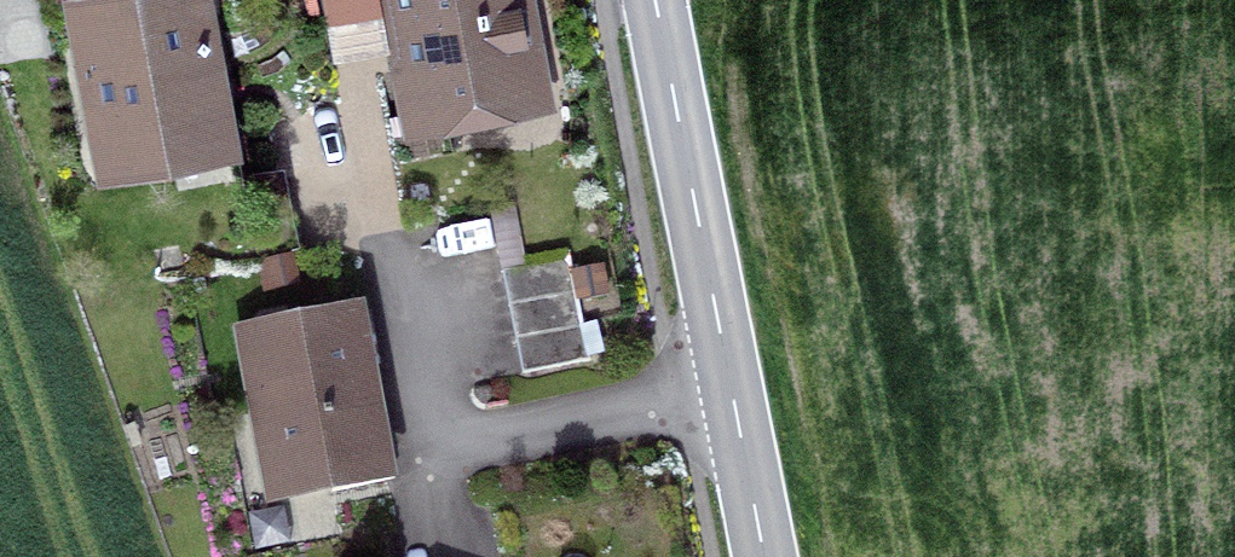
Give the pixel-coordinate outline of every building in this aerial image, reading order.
[(168,144),(219,135),(203,55),(211,44),(202,0),(116,0),(83,6),(90,45),(81,60),(90,105),(104,115),(114,169),(171,159),(168,144)] [(416,112),(535,89),(518,0),(394,0),(396,11),(388,24),(391,44),(404,52),(416,112)] [(502,271),(508,305),(576,292),(569,258),(502,271)] [(508,305),(515,339),(583,326),(576,292),(508,305)] [(246,336),(273,481),(381,461),(354,316),(295,327),(288,319),(265,323),(261,333),(246,336)] [(522,373),(589,359),(583,326),(515,339),(522,373)]
